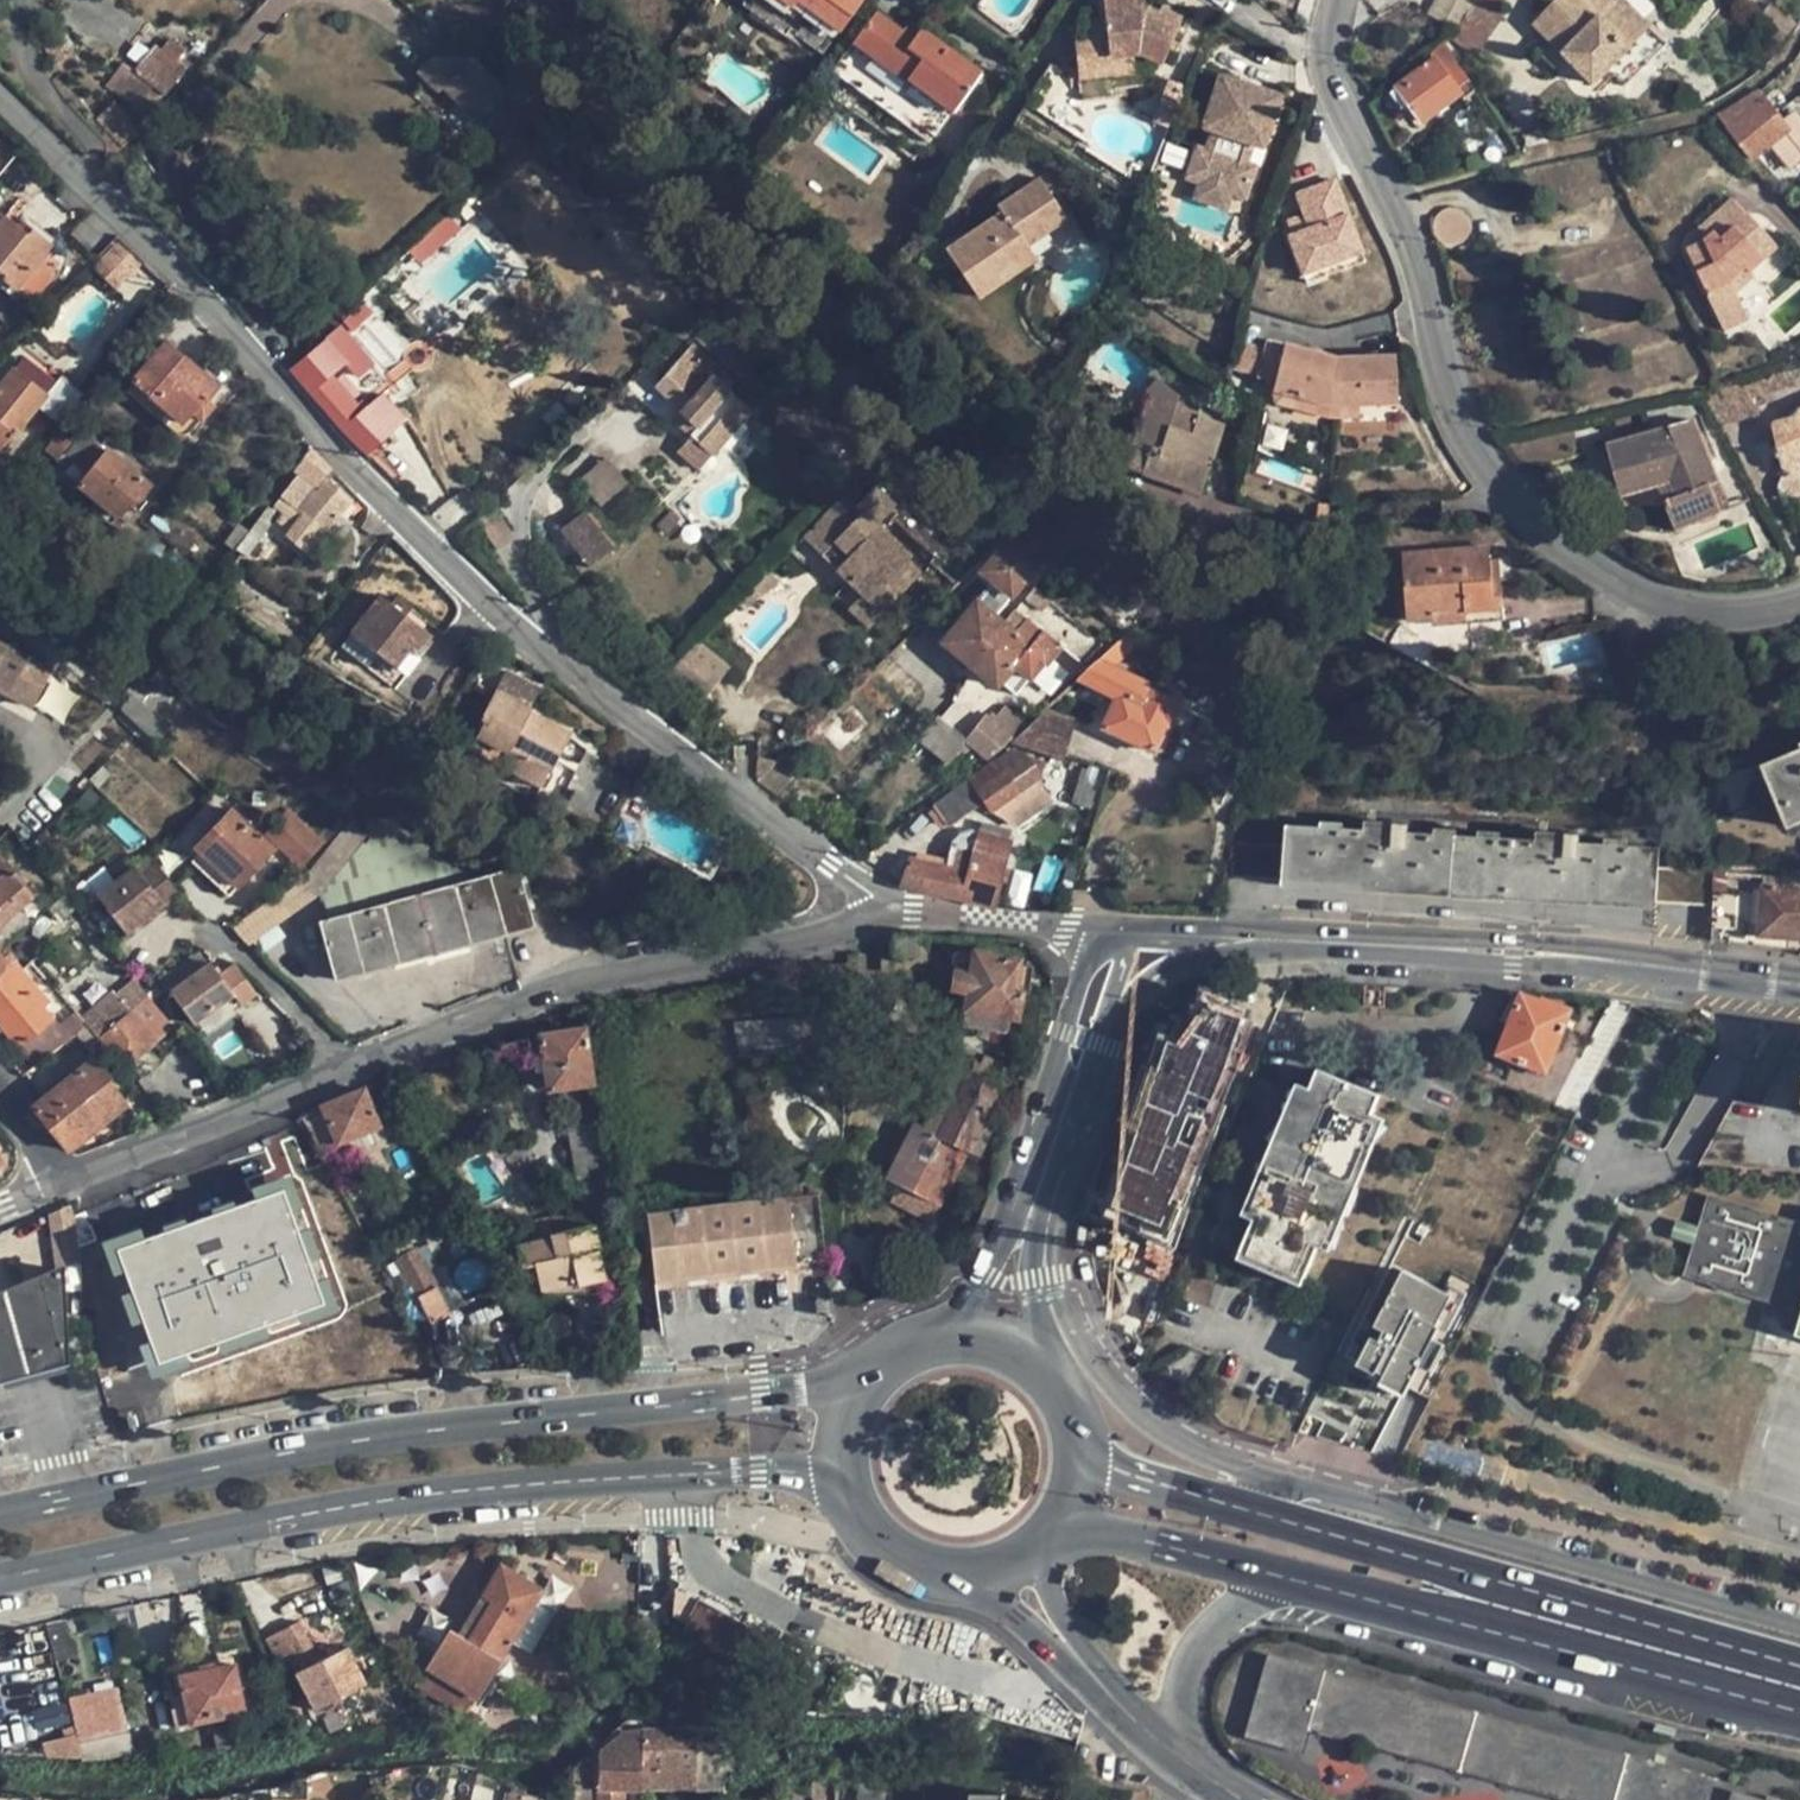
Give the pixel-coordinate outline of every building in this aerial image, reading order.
[(784,35),(788,29),(822,53),(861,0),(744,0),(742,3),(784,35)] [(1075,59),(1133,53),(1141,52),(1162,62),(1179,20),(1144,5),(1143,0),(1102,0),(1104,18),(1089,19),(1090,39),(1073,41),(1075,59)] [(1451,36),(1472,7),(1464,0),(1435,0),(1423,16),(1451,36)] [(1451,36),(1450,37),(1476,55),(1505,15),(1496,9),(1484,0),(1477,0),(1472,7),(1451,36)] [(1496,9),(1502,0),(1484,0),(1496,9)] [(1614,3),(1611,0),(1557,0),(1532,25),(1593,85),(1606,73),(1623,89),(1668,44),(1650,26),(1640,36),(1610,8),(1614,3)] [(1614,3),(1610,8),(1640,36),(1650,26),(1624,0),(1617,0),(1614,3)] [(910,38),(901,31),(875,13),(833,70),(901,120),(906,116),(934,135),(979,73),(918,28),(910,38)] [(909,21),(901,31),(910,38),(918,28),(909,21)] [(180,52),(166,41),(158,50),(154,48),(133,74),(122,65),(104,88),(132,108),(142,96),(154,105),(182,70),(174,62),(180,52)] [(1464,100),(1477,91),(1450,50),(1397,88),(1422,123),(1461,96),(1464,100)] [(1136,73),(1133,53),(1075,59),(1078,79),(1136,73)] [(432,56),(417,69),(438,89),(442,86),(476,119),(505,89),(474,58),(432,56)] [(516,62),(501,76),(528,101),(542,88),(516,62)] [(1244,77),(1242,82),(1219,75),(1204,123),(1212,127),(1205,148),(1196,145),(1186,171),(1184,176),(1199,182),(1232,193),(1245,198),(1256,166),(1248,163),(1255,142),(1263,144),(1273,113),(1275,93),(1257,87),(1259,81),(1244,77)] [(1152,122),(1167,128),(1184,84),(1171,78),(1152,122)] [(1758,91),(1718,115),(1753,159),(1772,145),(1791,167),(1799,160),(1799,120),(1793,112),(1782,120),(1758,91)] [(108,105),(90,120),(115,153),(133,138),(108,105)] [(1181,185),(1184,176),(1186,171),(1165,164),(1160,177),(1181,185)] [(1067,215),(1041,177),(998,205),(1001,212),(946,249),(977,295),(1035,256),(1027,242),(1067,215)] [(1334,181),(1296,195),(1306,224),(1309,231),(1292,237),(1289,238),(1304,275),(1362,252),(1334,181)] [(1199,182),(1194,196),(1227,207),(1232,193),(1199,182)] [(1747,270),(1750,274),(1779,248),(1750,216),(1746,217),(1733,201),(1700,229),(1709,239),(1687,250),(1692,261),(1718,322),(1734,315),(1744,311),(1736,294),(1731,284),(1747,270)] [(1430,222),(1445,248),(1473,233),(1458,206),(1430,222)] [(16,287),(35,264),(52,245),(33,229),(27,234),(19,228),(6,217),(0,224),(0,285),(10,294),(16,287)] [(448,217),(408,249),(418,261),(458,229),(448,217)] [(25,222),(19,228),(27,234),(33,229),(25,222)] [(1306,224),(1289,230),(1292,237),(1309,231),(1306,224)] [(138,265),(118,245),(96,267),(116,287),(138,265)] [(1362,252),(1304,275),(1308,286),(1366,263),(1362,252)] [(51,277),(35,264),(16,287),(31,300),(51,277)] [(1754,278),(1750,274),(1747,270),(1731,284),(1736,294),(1754,278)] [(1749,321),(1744,311),(1734,315),(1742,325),(1749,321)] [(1724,333),(1742,325),(1734,315),(1718,322),(1724,333)] [(341,326),(294,369),(367,451),(405,418),(383,394),(362,411),(329,374),(344,361),(358,375),(373,361),(341,326)] [(1325,357),(1263,342),(1253,386),(1327,404),(1395,398),(1390,350),(1325,357)] [(205,402),(217,388),(167,343),(134,380),(183,423),(201,401),(205,402)] [(697,345),(656,387),(680,410),(695,426),(706,415),(721,430),(751,399),(697,345)] [(1102,369),(1108,363),(1101,357),(1095,362),(1102,369)] [(63,424),(84,396),(61,379),(47,395),(14,370),(0,388),(0,451),(39,406),(63,424)] [(1176,406),(1178,395),(1156,376),(1144,390),(1148,396),(1126,467),(1199,492),(1222,423),(1176,406)] [(1782,469),(1793,474),(1799,472),(1799,408),(1799,409),(1796,409),(1791,418),(1771,423),(1782,469)] [(689,433),(695,426),(680,410),(672,418),(689,433)] [(135,499),(138,501),(152,485),(72,419),(37,460),(52,471),(60,462),(63,465),(78,448),(97,464),(82,484),(120,516),(128,507),(135,499)] [(1673,498),(1664,501),(1676,532),(1721,514),(1710,486),(1718,483),(1702,442),(1693,423),(1606,445),(1620,497),(1658,487),(1668,484),(1673,498)] [(333,469),(311,446),(293,471),(297,474),(275,505),(297,523),(287,536),(308,553),(349,501),(324,482),(333,469)] [(604,457),(578,481),(602,506),(628,482),(604,457)] [(1775,489),(1778,495),(1797,491),(1793,474),(1782,469),(1778,477),(1776,484),(1775,489)] [(876,528),(898,503),(877,483),(852,509),(836,496),(799,535),(823,559),(840,543),(851,553),(839,567),(852,580),(863,591),(849,606),(871,626),(920,575),(906,562),(909,559),(876,528)] [(1658,487),(1664,501),(1673,498),(1668,484),(1658,487)] [(132,509),(138,501),(135,499),(128,507),(132,509)] [(275,511),(268,506),(248,532),(236,549),(242,554),(247,557),(271,525),(267,523),(275,511)] [(496,548),(512,536),(492,509),(475,519),(496,548)] [(583,511),(559,530),(590,567),(613,549),(583,511)] [(226,540),(236,549),(248,532),(238,524),(226,540)] [(374,538),(362,529),(343,554),(355,564),(374,538)] [(969,662),(1004,623),(995,614),(1042,560),(1013,535),(982,570),(994,583),(944,641),(969,662)] [(1491,573),(1490,563),(1489,547),(1401,553),(1406,623),(1465,619),(1465,614),(1502,611),(1500,573),(1491,573)] [(246,570),(253,562),(247,557),(242,554),(235,563),(246,570)] [(1500,563),(1490,563),(1491,573),(1500,573),(1500,563)] [(863,591),(852,580),(837,595),(849,606),(863,591)] [(757,598),(751,592),(738,606),(743,612),(757,598)] [(383,598),(356,635),(404,672),(432,636),(408,618),(394,606),(383,598)] [(400,598),(394,606),(408,618),(414,610),(400,598)] [(1004,623),(969,662),(994,684),(997,680),(1014,695),(1045,662),(1049,665),(1063,650),(1042,631),(1042,630),(1018,608),(1004,623)] [(1129,630),(1097,660),(1108,666),(1138,640),(1129,630)] [(410,677),(404,672),(356,635),(344,650),(398,692),(410,677)] [(0,642),(0,691),(31,708),(52,671),(0,642)] [(1097,660),(1077,679),(1117,697),(1103,727),(1157,752),(1178,706),(1146,691),(1148,684),(1108,666),(1097,660)] [(700,702),(708,690),(676,668),(667,681),(700,702)] [(508,672),(498,691),(529,707),(538,690),(508,672)] [(122,708),(137,723),(161,697),(143,684),(122,708)] [(529,707),(498,691),(483,719),(485,721),(469,753),(469,759),(471,764),(474,768),(477,770),(487,772),(490,772),(499,766),(540,784),(567,727),(529,707)] [(183,713),(161,697),(137,723),(159,743),(183,713)] [(1008,743),(1062,759),(1073,723),(1041,713),(1011,740),(1008,743)] [(984,718),(959,744),(982,763),(1008,743),(1011,740),(984,718)] [(969,777),(984,799),(990,809),(1015,826),(1051,802),(1075,777),(1045,766),(1045,762),(1008,750),(969,777)] [(1799,824),(1799,752),(1764,768),(1790,828),(1799,824)] [(764,778),(779,790),(792,776),(778,763),(764,778)] [(1106,773),(1082,766),(1071,801),(1095,809),(1106,773)] [(951,823),(984,799),(969,777),(936,802),(951,823)] [(201,852),(236,885),(279,843),(269,833),(263,839),(233,811),(215,827),(221,833),(201,852)] [(290,812),(269,833),(279,843),(302,866),(323,844),(290,812)] [(474,881),(388,814),(384,819),(346,863),(323,890),(330,920),(474,881)] [(1710,905),(1711,890),(1712,869),(1659,866),(1660,848),(1288,828),(1285,882),(1710,905)] [(954,897),(992,907),(1009,841),(975,832),(969,831),(961,833),(951,841),(944,866),(908,858),(900,883),(901,885),(954,897)] [(0,852),(0,925),(16,911),(31,898),(7,870),(10,866),(2,855),(0,852)] [(227,894),(236,885),(201,852),(193,861),(227,894)] [(311,881),(323,890),(346,863),(336,853),(311,881)] [(134,867),(97,895),(126,933),(177,894),(156,865),(142,876),(134,867)] [(1729,871),(1712,869),(1711,890),(1727,891),(1729,871)] [(336,979),(393,964),(534,926),(518,870),(474,881),(330,920),(321,923),(336,979)] [(1764,874),(1759,936),(1799,939),(1799,876),(1764,874)] [(305,876),(284,890),(301,905),(323,890),(311,881),(305,876)] [(284,890),(232,926),(247,942),(301,905),(284,890)] [(74,905),(64,893),(51,904),(60,916),(74,905)] [(16,911),(0,925),(0,943),(25,922),(16,911)] [(35,1066),(52,1051),(51,1050),(70,1033),(62,1024),(33,990),(35,986),(2,946),(0,947),(0,1025),(35,1066)] [(1016,1017),(1021,991),(1012,989),(1017,962),(1017,957),(958,947),(953,950),(951,957),(957,963),(952,988),(966,990),(960,1023),(1004,1031),(1007,1016),(1016,1017)] [(879,955),(880,966),(895,964),(894,954),(879,955)] [(1031,965),(1017,962),(1012,989),(1021,991),(1026,991),(1031,965)] [(211,963),(171,991),(193,1024),(234,996),(241,1006),(256,995),(236,965),(221,976),(211,963)] [(88,1017),(101,1034),(134,1007),(147,996),(133,978),(88,1017)] [(1522,993),(1511,993),(1500,1016),(1512,1020),(1522,995),(1522,993)] [(1544,1004),(1522,995),(1512,1020),(1499,1052),(1546,1070),(1571,1011),(1545,1001),(1544,1004)] [(173,1027),(147,996),(134,1007),(160,1037),(173,1027)] [(234,996),(193,1024),(200,1034),(241,1006),(234,996)] [(87,1047),(94,1056),(106,1071),(119,1060),(125,1068),(161,1038),(160,1037),(134,1007),(101,1034),(87,1047)] [(81,1009),(62,1024),(70,1033),(88,1017),(81,1009)] [(735,1054),(761,1053),(830,1048),(829,1015),(734,1020),(735,1054)] [(64,1066),(87,1047),(101,1034),(88,1017),(70,1033),(51,1050),(52,1051),(64,1066)] [(547,1087),(561,1085),(576,1083),(588,1082),(590,1082),(584,1026),(539,1033),(542,1053),(544,1071),(547,1087)] [(1759,1046),(1765,1034),(1755,1029),(1749,1040),(1759,1046)] [(1175,1044),(1116,1201),(1161,1218),(1230,1042),(1202,1032),(1175,1044)] [(946,1088),(936,1108),(948,1114),(974,1058),(957,1051),(953,1058),(945,1054),(932,1080),(946,1088)] [(533,1072),(544,1071),(542,1053),(531,1054),(533,1072)] [(948,1114),(936,1108),(931,1106),(921,1125),(911,1122),(900,1143),(885,1176),(897,1183),(938,1203),(1006,1064),(985,1053),(980,1061),(974,1058),(948,1114)] [(111,1077),(106,1071),(94,1056),(60,1084),(50,1092),(88,1137),(125,1106),(106,1081),(111,1077)] [(1478,1060),(1472,1073),(1481,1078),(1487,1065),(1478,1060)] [(1304,1090),(1301,1089),(1288,1122),(1247,1220),(1250,1222),(1238,1251),(1300,1279),(1313,1248),(1317,1250),(1345,1184),(1372,1119),(1367,1117),(1375,1099),(1313,1070),(1304,1090)] [(595,1081),(590,1082),(588,1082),(588,1090),(596,1089),(595,1081)] [(577,1099),(576,1083),(561,1085),(563,1101),(577,1099)] [(1292,1085),(1279,1117),(1288,1122),(1301,1089),(1292,1085)] [(378,1126),(363,1089),(361,1089),(317,1106),(336,1142),(378,1126)] [(50,1092),(34,1105),(72,1150),(88,1137),(50,1092)] [(317,1106),(302,1112),(319,1149),(336,1142),(317,1106)] [(1288,1122),(1279,1117),(1237,1216),(1247,1220),(1288,1122)] [(1381,1123),(1372,1119),(1345,1184),(1354,1188),(1381,1123)] [(582,1177),(584,1192),(585,1193),(592,1193),(593,1198),(616,1191),(606,1120),(570,1126),(579,1177),(582,1177)] [(336,1142),(343,1156),(383,1139),(378,1126),(336,1142)] [(441,1206),(453,1199),(442,1180),(430,1186),(441,1206)] [(929,1221),(938,1203),(897,1183),(888,1201),(929,1221)] [(793,1185),(794,1194),(805,1193),(803,1184),(793,1185)] [(1326,1254),(1354,1188),(1345,1184),(1317,1250),(1326,1254)] [(805,1193),(794,1194),(790,1195),(798,1261),(828,1258),(820,1192),(805,1193)] [(224,1256),(275,1243),(302,1236),(291,1193),(169,1224),(176,1254),(192,1250),(197,1269),(225,1263),(224,1256)] [(1717,1194),(1709,1221),(1702,1241),(1693,1267),(1721,1275),(1722,1280),(1733,1283),(1738,1281),(1799,1301),(1791,1325),(1799,1328),(1799,1219),(1717,1194)] [(790,1195),(619,1213),(625,1259),(649,1256),(651,1277),(798,1261),(790,1195)] [(577,1214),(549,1221),(552,1233),(579,1227),(577,1214)] [(1680,1234),(1702,1241),(1709,1221),(1687,1214),(1680,1234)] [(528,1224),(532,1240),(548,1237),(547,1233),(552,1233),(549,1221),(549,1219),(528,1224)] [(594,1224),(579,1227),(552,1233),(547,1233),(548,1237),(532,1240),(514,1244),(519,1265),(535,1262),(541,1288),(576,1279),(577,1284),(603,1278),(596,1248),(599,1247),(594,1224)] [(305,1250),(302,1236),(275,1243),(278,1256),(305,1250)] [(397,1257),(398,1259),(418,1295),(431,1320),(447,1312),(416,1248),(397,1257)] [(1296,1286),(1300,1279),(1238,1251),(1234,1260),(1296,1286)] [(406,1301),(418,1295),(398,1259),(387,1265),(406,1301)] [(1407,1388),(1440,1323),(1435,1321),(1452,1288),(1407,1265),(1379,1321),(1391,1327),(1385,1338),(1375,1333),(1361,1362),(1377,1370),(1380,1363),(1389,1368),(1384,1377),(1407,1388)] [(63,1361),(61,1269),(0,1293),(0,1368),(3,1378),(63,1361)] [(119,1350),(103,1353),(111,1384),(126,1381),(119,1350)] [(499,1562),(484,1588),(474,1606),(464,1599),(415,1682),(465,1714),(540,1588),(499,1562)] [(475,1582),(464,1599),(474,1606),(484,1588),(475,1582)] [(711,1659),(752,1681),(765,1667),(778,1641),(700,1598),(679,1634),(690,1641),(689,1645),(701,1652),(704,1648),(714,1654),(711,1659)] [(309,1616),(299,1619),(345,1711),(371,1698),(352,1661),(338,1666),(318,1626),(314,1627),(309,1616)] [(345,1711),(299,1619),(296,1621),(265,1637),(272,1652),(275,1650),(282,1664),(290,1661),(322,1719),(345,1711)] [(592,1655),(602,1641),(599,1635),(593,1631),(581,1648),(592,1655)] [(168,1674),(170,1684),(174,1698),(164,1700),(169,1728),(245,1712),(234,1660),(168,1674)] [(1248,1738),(1308,1758),(1317,1733),(1563,1799),(1766,1799),(1275,1660),(1248,1738)] [(119,1684),(68,1694),(77,1736),(128,1728),(119,1684)] [(161,1685),(164,1700),(174,1698),(170,1684),(161,1685)] [(309,1716),(293,1720),(298,1733),(313,1729),(309,1716)] [(233,1724),(213,1728),(216,1746),(236,1742),(233,1724)] [(50,1755),(80,1756),(72,1725),(61,1728),(62,1737),(46,1741),(50,1755)] [(688,1728),(627,1727),(623,1727),(619,1729),(619,1738),(614,1737),(613,1745),(608,1746),(608,1749),(601,1749),(572,1765),(575,1780),(598,1781),(598,1799),(623,1799),(624,1787),(691,1789),(692,1771),(695,1771),(696,1745),(687,1745),(688,1728)] [(721,1790),(727,1736),(705,1728),(688,1728),(687,1745),(696,1745),(695,1771),(692,1771),(691,1789),(721,1790)]
